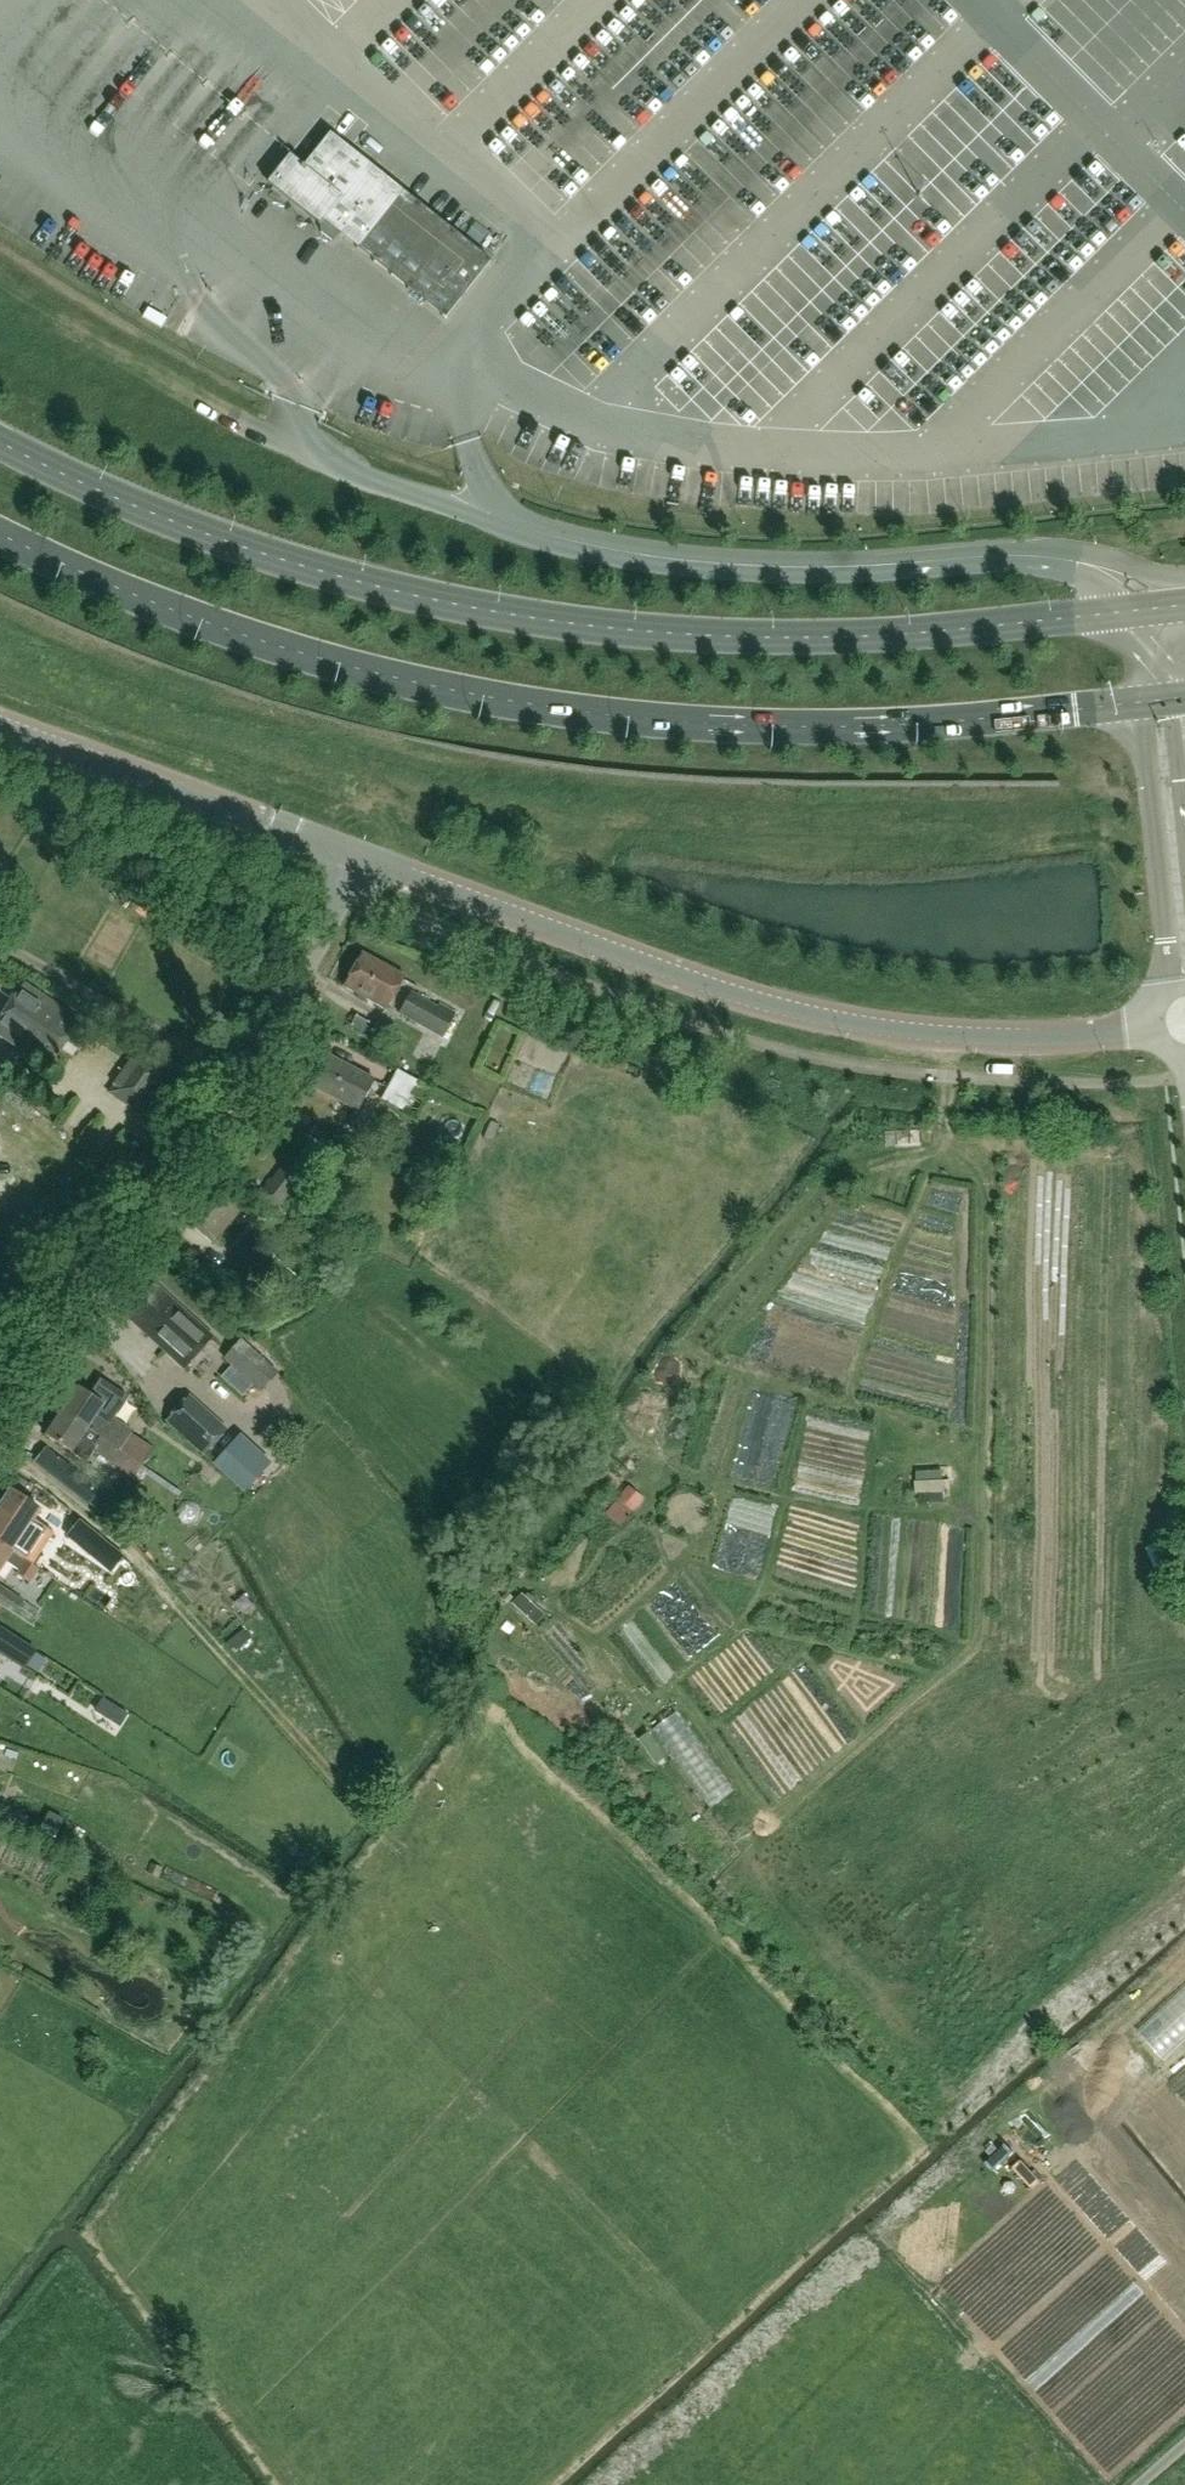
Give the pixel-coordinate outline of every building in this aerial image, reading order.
[(490,261),(329,133),(303,166),(289,155),(267,181),(282,193),(320,223),(319,224),(324,228),(321,233),(332,242),(339,233),(445,318),(490,261)] [(386,1010),(405,977),(362,954),(363,953),(362,953),(343,987),(386,1010)] [(80,1021),(23,983),(0,1017),(0,1036),(48,1068),(80,1021)] [(442,1038),(455,1014),(440,1005),(438,1008),(410,992),(398,1013),(442,1038)] [(141,1115),(168,1075),(136,1053),(109,1093),(141,1115)] [(357,1111),(373,1081),(327,1055),(311,1086),(357,1111)] [(399,1114),(410,1094),(417,1082),(395,1071),(378,1103),(399,1114)] [(274,1210),(308,1168),(292,1155),(258,1197),(274,1210)] [(259,1191),(227,1163),(181,1216),(212,1243),(259,1191)] [(184,1368),(212,1337),(154,1284),(126,1315),(184,1368)] [(240,1339),(223,1358),(231,1366),(251,1384),(259,1392),(277,1373),(240,1339)] [(231,1366),(221,1377),(241,1396),(251,1384),(231,1366)] [(80,1389),(63,1413),(88,1430),(141,1466),(152,1448),(130,1434),(132,1431),(101,1410),(104,1406),(80,1389)] [(166,1421),(203,1456),(228,1430),(190,1395),(166,1421)] [(88,1430),(63,1413),(47,1436),(72,1453),(82,1438),(96,1448),(94,1451),(133,1478),(141,1466),(88,1430)] [(45,1447),(34,1462),(66,1487),(77,1472),(45,1447)] [(944,1481),(915,1482),(915,1491),(915,1494),(917,1494),(944,1493),(944,1481)] [(626,1485),(616,1498),(631,1510),(641,1497),(626,1485)] [(12,1552),(31,1565),(52,1534),(32,1522),(39,1511),(10,1492),(0,1506),(0,1544),(12,1552)] [(87,1573),(105,1543),(75,1525),(57,1555),(87,1573)] [(1157,1543),(1146,1548),(1160,1583),(1172,1578),(1157,1543)] [(6,1564),(18,1572),(16,1575),(29,1584),(38,1570),(31,1565),(12,1552),(0,1544),(0,1571),(6,1564)] [(0,1586),(0,1604),(14,1613),(23,1600),(0,1586)] [(521,1595),(512,1604),(535,1626),(544,1616),(521,1595)] [(0,1628),(0,1655),(24,1670),(36,1651),(0,1628)] [(6,1768),(10,1756),(0,1753),(0,1766),(6,1768)] [(17,1830),(21,1818),(0,1810),(0,1823),(17,1830)] [(42,1827),(37,1838),(55,1846),(60,1835),(42,1827)]
